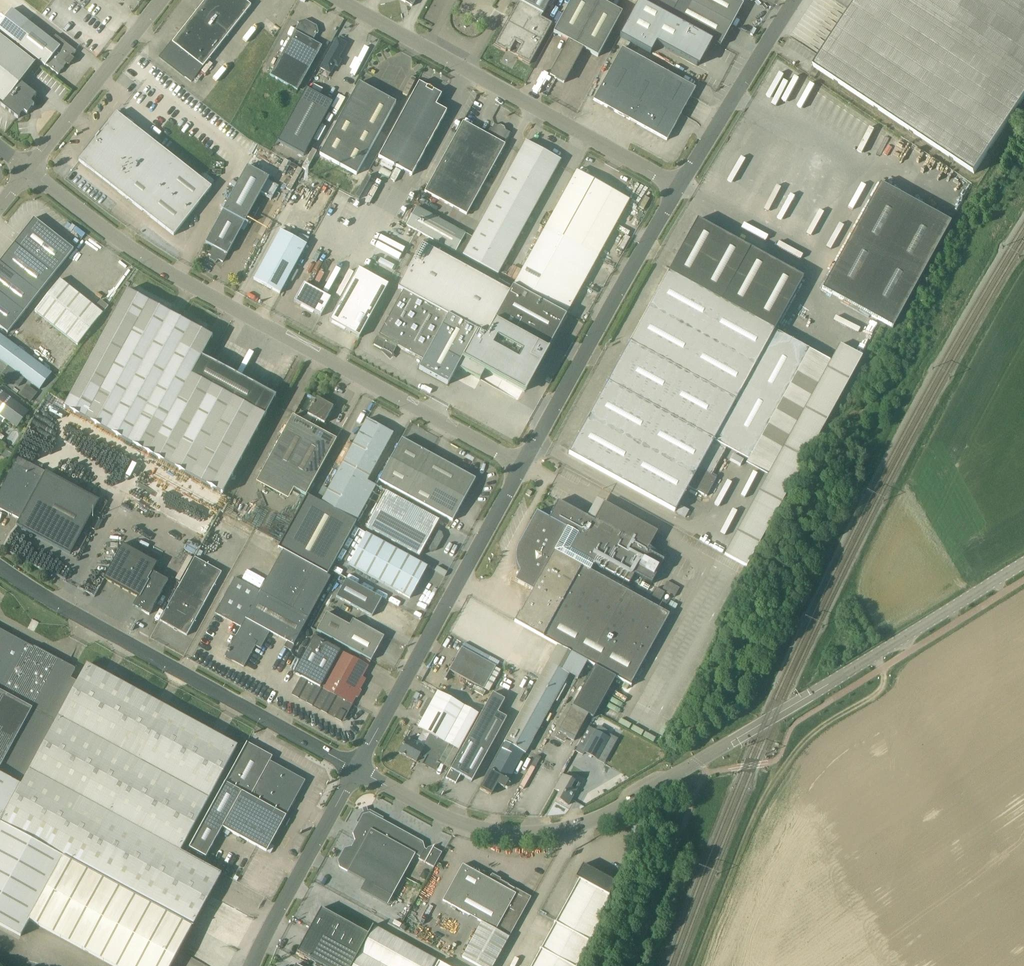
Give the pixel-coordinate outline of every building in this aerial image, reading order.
[(161,57),(192,82),(252,5),(245,0),(206,0),(161,57)] [(518,1),(519,1),(517,4),(517,3),(509,18),(506,16),(502,24),(505,26),(494,45),(506,51),(507,50),(509,51),(513,44),(520,47),(516,55),(519,56),(518,58),(530,65),(552,24),(541,18),(542,16),(543,17),(545,14),(544,13),(551,0),(519,0),(518,1)] [(622,12),(601,0),(577,45),(569,41),(550,75),(564,83),(583,48),(598,57),(622,12)] [(601,0),(600,0),(572,0),(558,26),(554,32),(569,41),(577,45),(601,0)] [(638,2),(711,41),(720,46),(743,4),(736,0),(639,0),(638,2)] [(819,71),(975,174),(1023,99),(1023,0),(858,0),(814,67),(819,71)] [(711,41),(638,2),(620,36),(651,53),(656,44),(697,66),(711,41)] [(36,62),(38,59),(58,75),(77,51),(64,41),(60,46),(12,9),(0,24),(0,34),(36,62)] [(338,30),(347,35),(353,25),(344,20),(338,30)] [(300,22),(271,75),(298,90),(322,46),(313,41),(318,32),(316,27),(305,21),(300,22)] [(18,118),(24,110),(26,111),(28,111),(29,111),(31,110),(32,108),(33,107),(33,105),(32,103),(31,102),(36,95),(21,82),(36,62),(0,34),(0,103),(18,118)] [(337,39),(321,68),(331,73),(347,44),(337,39)] [(622,47),(594,100),(667,140),(696,87),(622,47)] [(359,82),(320,154),(357,175),(397,102),(359,82)] [(442,95),(419,83),(378,157),(412,175),(447,111),(436,105),(442,95)] [(333,103),(307,89),(278,141),(304,156),(333,103)] [(212,187),(164,150),(117,113),(79,161),(174,235),(212,187)] [(505,144),(511,133),(495,124),(492,129),(490,128),(487,134),(463,121),(425,191),(467,215),(506,145),(505,144)] [(722,175),(698,219),(796,273),(849,175),(769,132),(750,167),(740,184),(722,175)] [(463,255),(498,274),(561,160),(526,141),(473,238),(463,255)] [(223,262),(245,222),(269,178),(248,166),(229,201),(206,242),(213,247),(209,254),(211,256),(210,259),(211,260),(215,262),(216,263),(219,260),(223,262)] [(577,170),(530,256),(515,284),(567,313),(568,313),(630,199),(625,197),(577,170)] [(822,289),(881,322),(892,328),(950,222),(880,183),(822,289)] [(463,255),(473,238),(417,207),(407,225),(456,252),(456,251),(463,255)] [(25,312),(74,249),(35,218),(0,261),(0,326),(8,333),(25,312)] [(713,442),(713,441),(774,330),(803,277),(796,273),(698,219),(669,272),(569,454),(675,512),(689,487),(707,497),(717,479),(712,475),(726,449),(713,442)] [(307,245),(307,244),(281,230),(254,279),(280,294),(307,245)] [(422,244),(430,249),(433,244),(425,239),(422,244)] [(430,249),(422,244),(398,288),(404,291),(374,345),(384,350),(384,349),(391,353),(392,355),(394,354),(393,353),(393,352),(394,352),(397,346),(424,360),(419,369),(421,370),(475,273),(430,249)] [(359,268),(330,321),(360,337),(388,284),(359,268)] [(475,273),(421,370),(448,385),(477,333),(485,338),(495,320),(510,292),(475,273)] [(96,307),(61,279),(35,311),(78,345),(109,306),(101,300),(96,307)] [(321,316),(331,298),(305,284),(295,301),(306,307),(304,309),(309,312),(311,310),(321,316)] [(510,292),(495,320),(524,336),(547,349),(567,313),(514,284),(510,292)] [(64,407),(223,494),(276,397),(202,356),(213,336),(128,290),(64,407)] [(40,389),(53,373),(0,333),(0,359),(40,389)] [(524,336),(495,388),(518,401),(547,349),(524,336)] [(729,556),(747,566),(862,356),(844,346),(772,478),(729,556)] [(24,379),(8,367),(2,374),(19,386),(24,379)] [(26,385),(21,395),(33,400),(37,390),(26,385)] [(17,427),(29,411),(0,390),(0,415),(17,427)] [(314,417),(310,424),(317,428),(321,421),(325,423),(330,414),(331,414),(337,404),(329,399),(327,403),(317,398),(308,414),(314,417)] [(293,415),(255,485),(287,503),(293,492),(304,499),(337,439),(317,428),(310,424),(293,415)] [(367,419),(322,502),(357,521),(376,486),(367,481),(394,433),(367,419)] [(476,479),(430,453),(402,438),(379,480),(453,521),(476,479)] [(0,492),(0,508),(20,519),(46,471),(19,457),(15,464),(0,492)] [(51,463),(46,471),(20,519),(26,522),(23,528),(71,553),(100,500),(52,474),(56,466),(51,463)] [(367,527),(420,556),(425,548),(432,552),(437,550),(444,537),(442,532),(435,528),(440,520),(387,491),(367,527)] [(534,495),(529,492),(526,497),(531,500),(534,495)] [(327,575),(357,521),(322,502),(307,494),(279,547),(283,550),(316,568),(327,575)] [(638,568),(632,578),(650,587),(658,574),(663,563),(650,556),(653,551),(649,548),(656,535),(658,532),(604,503),(594,521),(558,501),(551,514),(551,515),(640,564),(638,568)] [(632,578),(638,568),(640,564),(551,515),(549,518),(537,511),(517,547),(516,551),(516,558),(517,564),(518,568),(520,571),(515,580),(533,590),(517,620),(516,619),(515,621),(557,645),(570,652),(595,665),(616,677),(630,685),(670,614),(590,570),(594,563),(630,583),(632,578)] [(20,519),(17,525),(23,528),(26,522),(20,519)] [(349,565),(410,598),(428,567),(366,533),(349,565)] [(150,615),(155,605),(169,580),(153,571),(157,563),(140,554),(123,544),(104,579),(138,597),(133,606),(150,615)] [(283,550),(261,591),(293,609),(316,568),(283,550)] [(195,557),(166,611),(160,621),(187,636),(222,572),(195,557)] [(331,577),(327,575),(316,568),(293,609),(261,591),(235,577),(215,613),(241,627),(225,656),(244,666),(258,641),(262,644),(269,631),(287,640),(294,644),(331,577)] [(372,616),(382,598),(347,578),(337,596),(372,616)] [(317,630),(372,660),(385,636),(353,619),(350,625),(327,612),(317,630)] [(62,672),(55,668),(59,661),(0,628),(0,924),(21,936),(30,919),(116,965),(171,965),(222,873),(181,851),(238,746),(88,664),(78,681),(62,672)] [(352,704),(320,687),(341,650),(314,636),(294,673),(302,677),(293,694),(343,721),(352,704)] [(287,640),(284,646),(291,650),(294,644),(287,640)] [(501,669),(497,667),(500,662),(465,643),(450,670),(489,692),(501,669)] [(505,788),(525,751),(526,752),(569,675),(560,670),(570,652),(557,645),(505,740),(506,741),(480,789),(489,794),(495,782),(505,788)] [(320,687),(352,704),(366,679),(363,677),(369,665),(341,650),(320,687)] [(595,665),(575,701),(573,706),(555,737),(562,741),(565,736),(574,741),(588,714),(593,717),(593,718),(616,677),(595,665)] [(420,756),(423,758),(424,755),(426,757),(423,762),(435,769),(449,744),(460,750),(479,714),(438,691),(433,700),(431,699),(429,700),(421,714),(422,717),(424,718),(419,727),(431,734),(424,747),(407,738),(399,752),(417,761),(420,756)] [(498,712),(505,700),(493,693),(469,736),(446,778),(456,783),(461,774),(473,780),(490,749),(507,717),(498,712)] [(589,726),(576,751),(583,755),(584,752),(597,759),(596,760),(604,764),(618,739),(607,732),(607,731),(598,726),(596,730),(589,726)] [(223,827),(256,845),(267,851),(281,824),(284,826),(287,825),(290,819),(289,817),(286,815),(306,780),(270,761),(273,756),(247,742),(189,847),(206,856),(223,827)] [(568,805),(573,797),(580,784),(564,774),(555,789),(560,792),(557,798),(568,805)] [(368,810),(364,812),(364,814),(363,814),(353,833),(355,839),(356,840),(352,846),(345,848),(338,860),(340,867),(393,896),(416,854),(390,840),(397,827),(370,812),(369,813),(368,810)] [(433,847),(433,848),(431,851),(425,848),(423,842),(397,827),(390,840),(416,854),(421,857),(420,859),(434,867),(442,852),(433,847)] [(580,879),(556,922),(555,922),(554,922),(555,923),(541,949),(540,948),(540,949),(541,949),(532,965),(577,965),(590,942),(591,943),(592,942),(591,941),(595,933),(610,895),(615,881),(583,864),(576,877),(580,879)] [(476,965),(493,965),(531,897),(491,875),(489,879),(463,865),(443,901),(482,922),(462,958),(476,965)] [(424,870),(420,877),(425,880),(429,873),(424,870)] [(440,962),(373,925),(368,934),(321,908),(309,930),(375,965),(438,965),(440,962)] [(309,930),(297,952),(323,965),(375,965),(309,930)]
